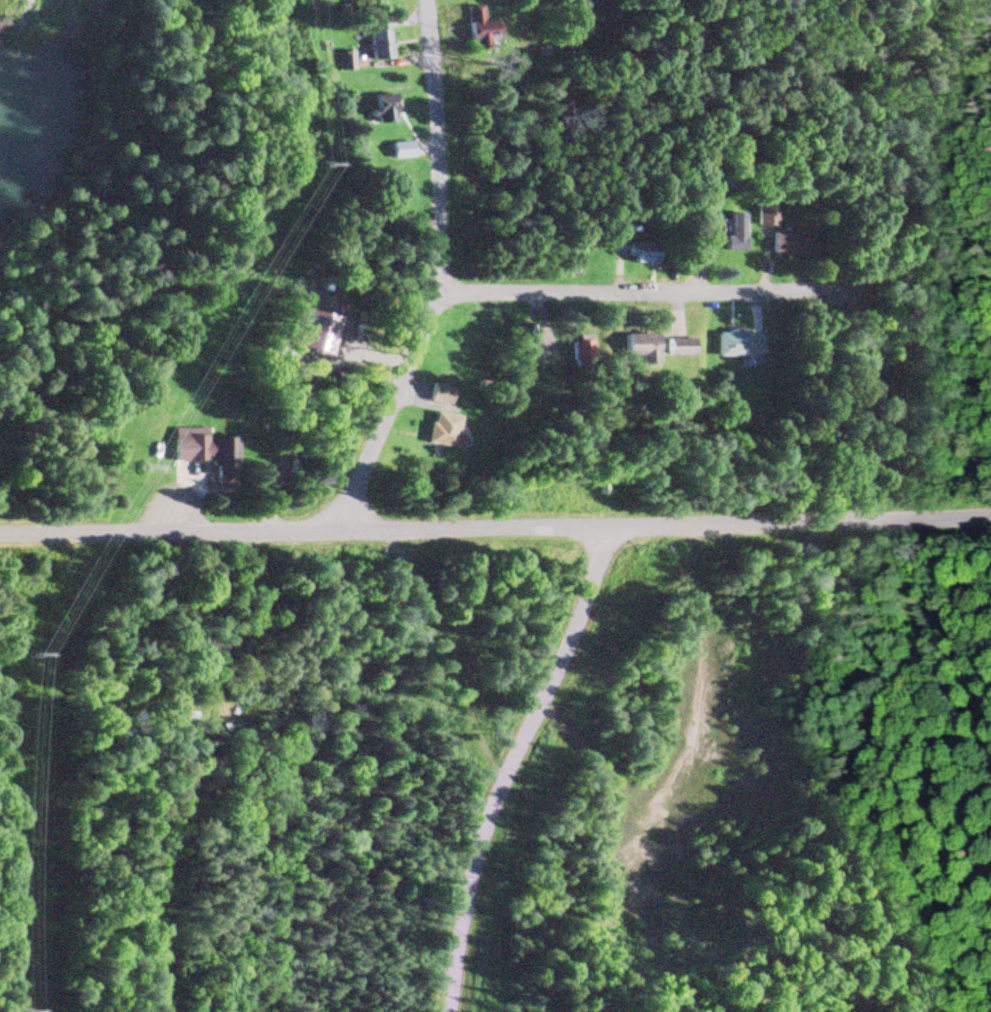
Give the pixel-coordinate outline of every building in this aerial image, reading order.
[(489,22),(477,23),(476,8),(461,9),(464,51),(491,48),(489,22)] [(384,17),(363,17),(364,62),(385,62),(384,17)] [(369,98),(369,126),(390,126),(390,98),(369,98)] [(408,160),(408,144),(387,144),(387,160),(408,160)] [(754,228),(773,228),(773,207),(754,207),(754,228)] [(740,216),(723,216),(723,252),(740,252),(740,216)] [(800,234),(767,234),(767,256),(800,256),(800,234)] [(608,237),(609,254),(628,253),(629,265),(652,264),(651,244),(621,245),(620,236),(608,237)] [(713,334),(713,359),(758,359),(758,334),(713,334)] [(652,336),(619,336),(619,363),(652,363),(652,336)] [(569,341),(569,367),(588,367),(588,341),(569,341)] [(663,357),(690,357),(690,341),(663,341),(663,357)] [(454,436),(457,417),(429,414),(426,445),(460,449),(461,436),(454,436)] [(233,438),(171,439),(172,463),(211,462),(212,489),(234,489),(233,438)]
